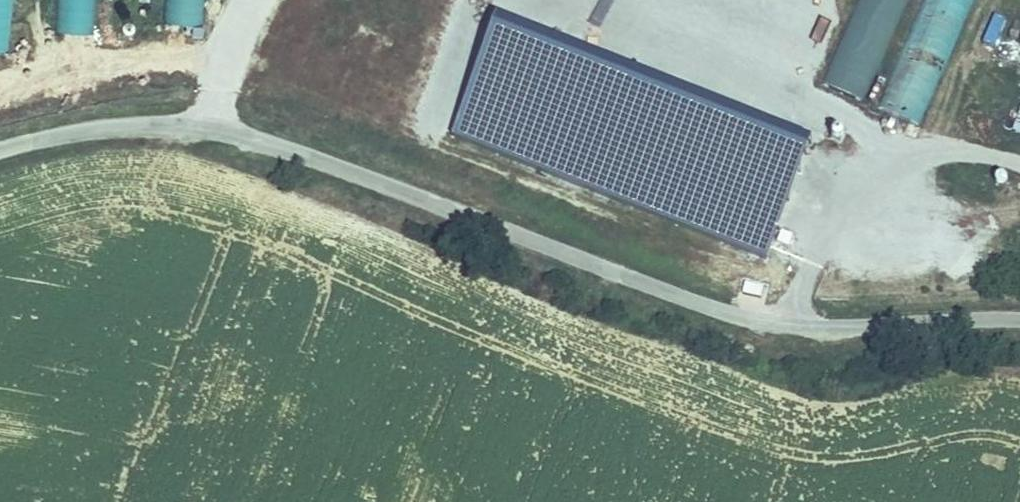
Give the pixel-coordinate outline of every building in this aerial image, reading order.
[(9,46),(12,0),(0,0),(0,45),(9,46)] [(208,18),(209,0),(166,0),(165,16),(208,18)] [(823,84),(867,100),(904,0),(854,0),(823,84)] [(880,108),(919,122),(963,0),(918,0),(880,108)]
